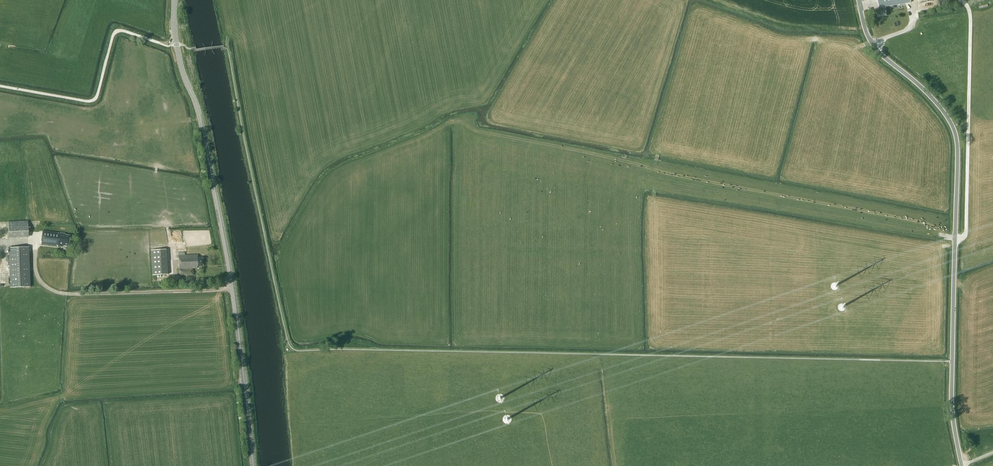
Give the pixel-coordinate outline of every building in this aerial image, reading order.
[(878,18),(887,16),(886,6),(889,5),(889,6),(890,6),(911,2),(910,0),(878,0),(880,9),(876,9),(878,18)] [(28,221),(7,222),(7,237),(28,236),(28,221)] [(68,246),(70,235),(65,235),(65,234),(60,233),(59,234),(58,234),(58,233),(42,231),(41,244),(56,246),(57,245),(58,245),(58,246),(62,246),(62,245),(68,246)] [(30,287),(29,247),(9,248),(10,288),(30,287)] [(166,249),(151,249),(152,275),(168,274),(166,249)] [(185,255),(185,252),(179,253),(180,276),(193,275),(193,268),(198,268),(197,266),(204,266),(203,257),(198,258),(198,255),(185,255)]
